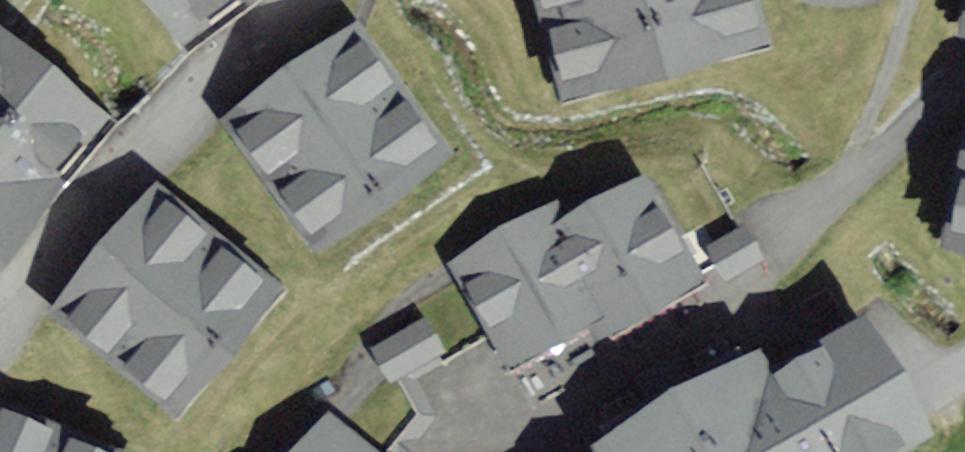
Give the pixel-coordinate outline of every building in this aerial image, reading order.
[(179,46),(240,0),(144,0),(179,46)] [(759,0),(553,0),(578,95),(771,44),(759,0)] [(449,148),(354,22),(229,115),(323,241),(449,148)] [(0,29),(0,238),(103,114),(0,29)] [(939,255),(964,259),(964,113),(939,255)] [(465,254),(519,355),(594,315),(603,332),(695,283),(644,188),(564,231),(552,208),(465,254)] [(276,293),(159,195),(57,317),(174,415),(276,293)] [(442,316),(383,330),(392,369),(451,356),(442,316)] [(920,429),(860,327),(764,383),(753,361),(595,449),(597,451),(881,451),(920,429)] [(0,403),(0,451),(113,451),(0,403)] [(325,426),(304,451),(357,451),(325,426)]
